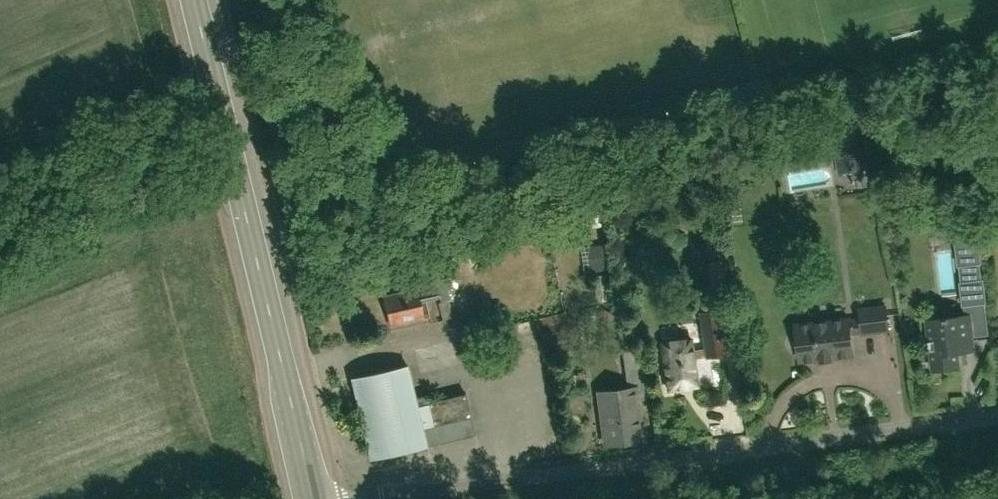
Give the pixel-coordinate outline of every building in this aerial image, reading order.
[(804,160),(806,175),(841,170),(839,154),(804,160)] [(415,207),(405,210),(408,223),(418,220),(415,207)] [(603,213),(592,215),(594,227),(605,225),(603,213)] [(417,249),(412,231),(403,234),(407,251),(417,249)] [(971,262),(973,281),(961,282),(964,303),(985,301),(982,280),(981,280),(978,262),(980,261),(978,240),(957,242),(959,264),(971,262)] [(607,269),(604,243),(588,246),(591,271),(607,269)] [(705,260),(709,287),(726,284),(721,250),(708,251),(710,259),(705,260)] [(442,258),(431,260),(436,282),(440,299),(451,297),(442,258)] [(472,278),(457,281),(459,293),(474,290),(472,278)] [(402,293),(385,297),(391,325),(428,316),(425,303),(440,299),(436,282),(402,290),(402,293)] [(796,325),(800,361),(821,358),(821,360),(832,359),(832,357),(853,354),(850,332),(862,331),(863,333),(888,330),(886,306),(860,309),(861,322),(849,323),(849,319),(796,325)] [(662,343),(668,390),(697,387),(694,359),(725,355),(725,352),(718,309),(697,311),(703,348),(692,349),(691,339),(662,343)] [(927,320),(932,369),(959,366),(958,351),(962,351),(965,346),(970,350),(974,349),(970,315),(927,320)] [(621,348),(626,391),(599,394),(605,444),(641,439),(636,401),(649,399),(643,346),(621,348)] [(428,395),(414,399),(406,367),(353,380),(371,458),(425,445),(420,427),(471,416),(466,394),(430,403),(428,395)] [(575,383),(587,382),(587,373),(574,374),(568,374),(568,384),(575,384),(575,383)]
